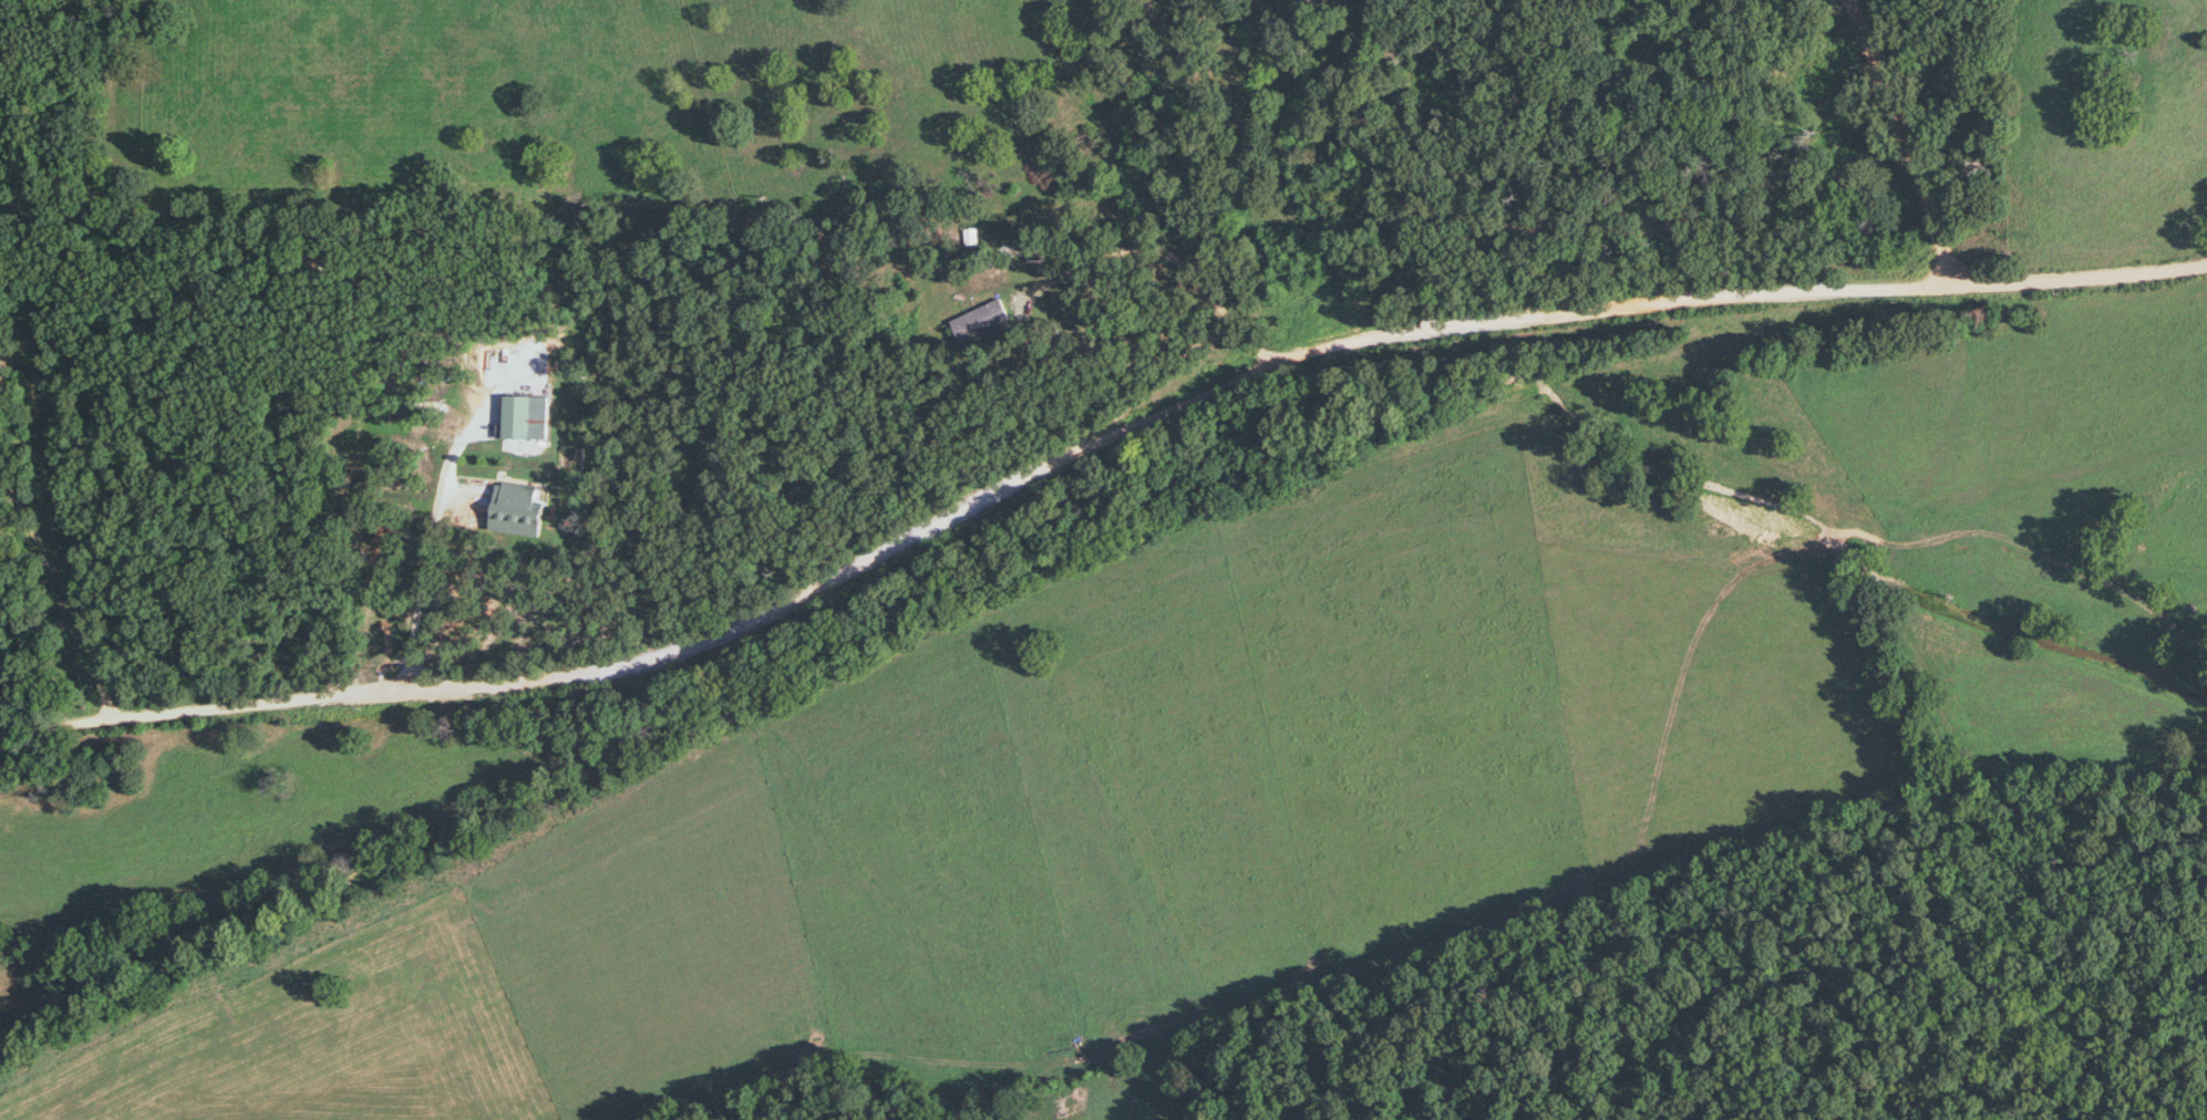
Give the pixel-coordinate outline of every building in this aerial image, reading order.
[(1019,322),(1009,299),(952,321),(962,345),(1019,322)] [(539,439),(539,396),(508,396),(508,422),(503,422),(503,439),(539,439)]
